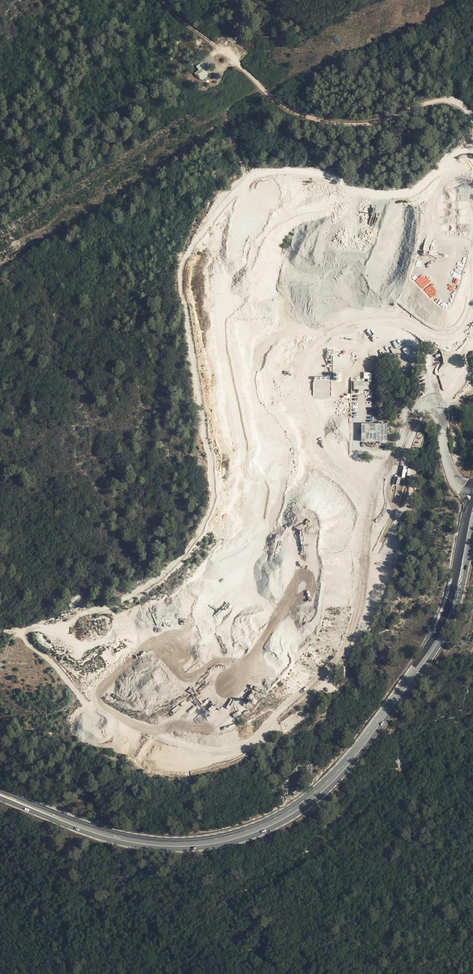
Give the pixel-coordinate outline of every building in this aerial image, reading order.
[(200,63),(196,66),(198,70),(194,73),(200,81),(209,75),(200,63)] [(430,281),(422,273),(415,281),(423,289),(430,281)] [(424,288),(429,298),(438,293),(433,284),(424,288)] [(402,346),(410,364),(421,359),(412,341),(402,346)] [(323,387),(323,380),(314,381),(314,389),(317,389),(317,387),(323,387)] [(354,389),(369,389),(368,381),(354,381),(354,389)] [(410,412),(402,412),(401,426),(409,427),(410,412)] [(361,442),(387,442),(387,423),(361,423),(361,442)]
